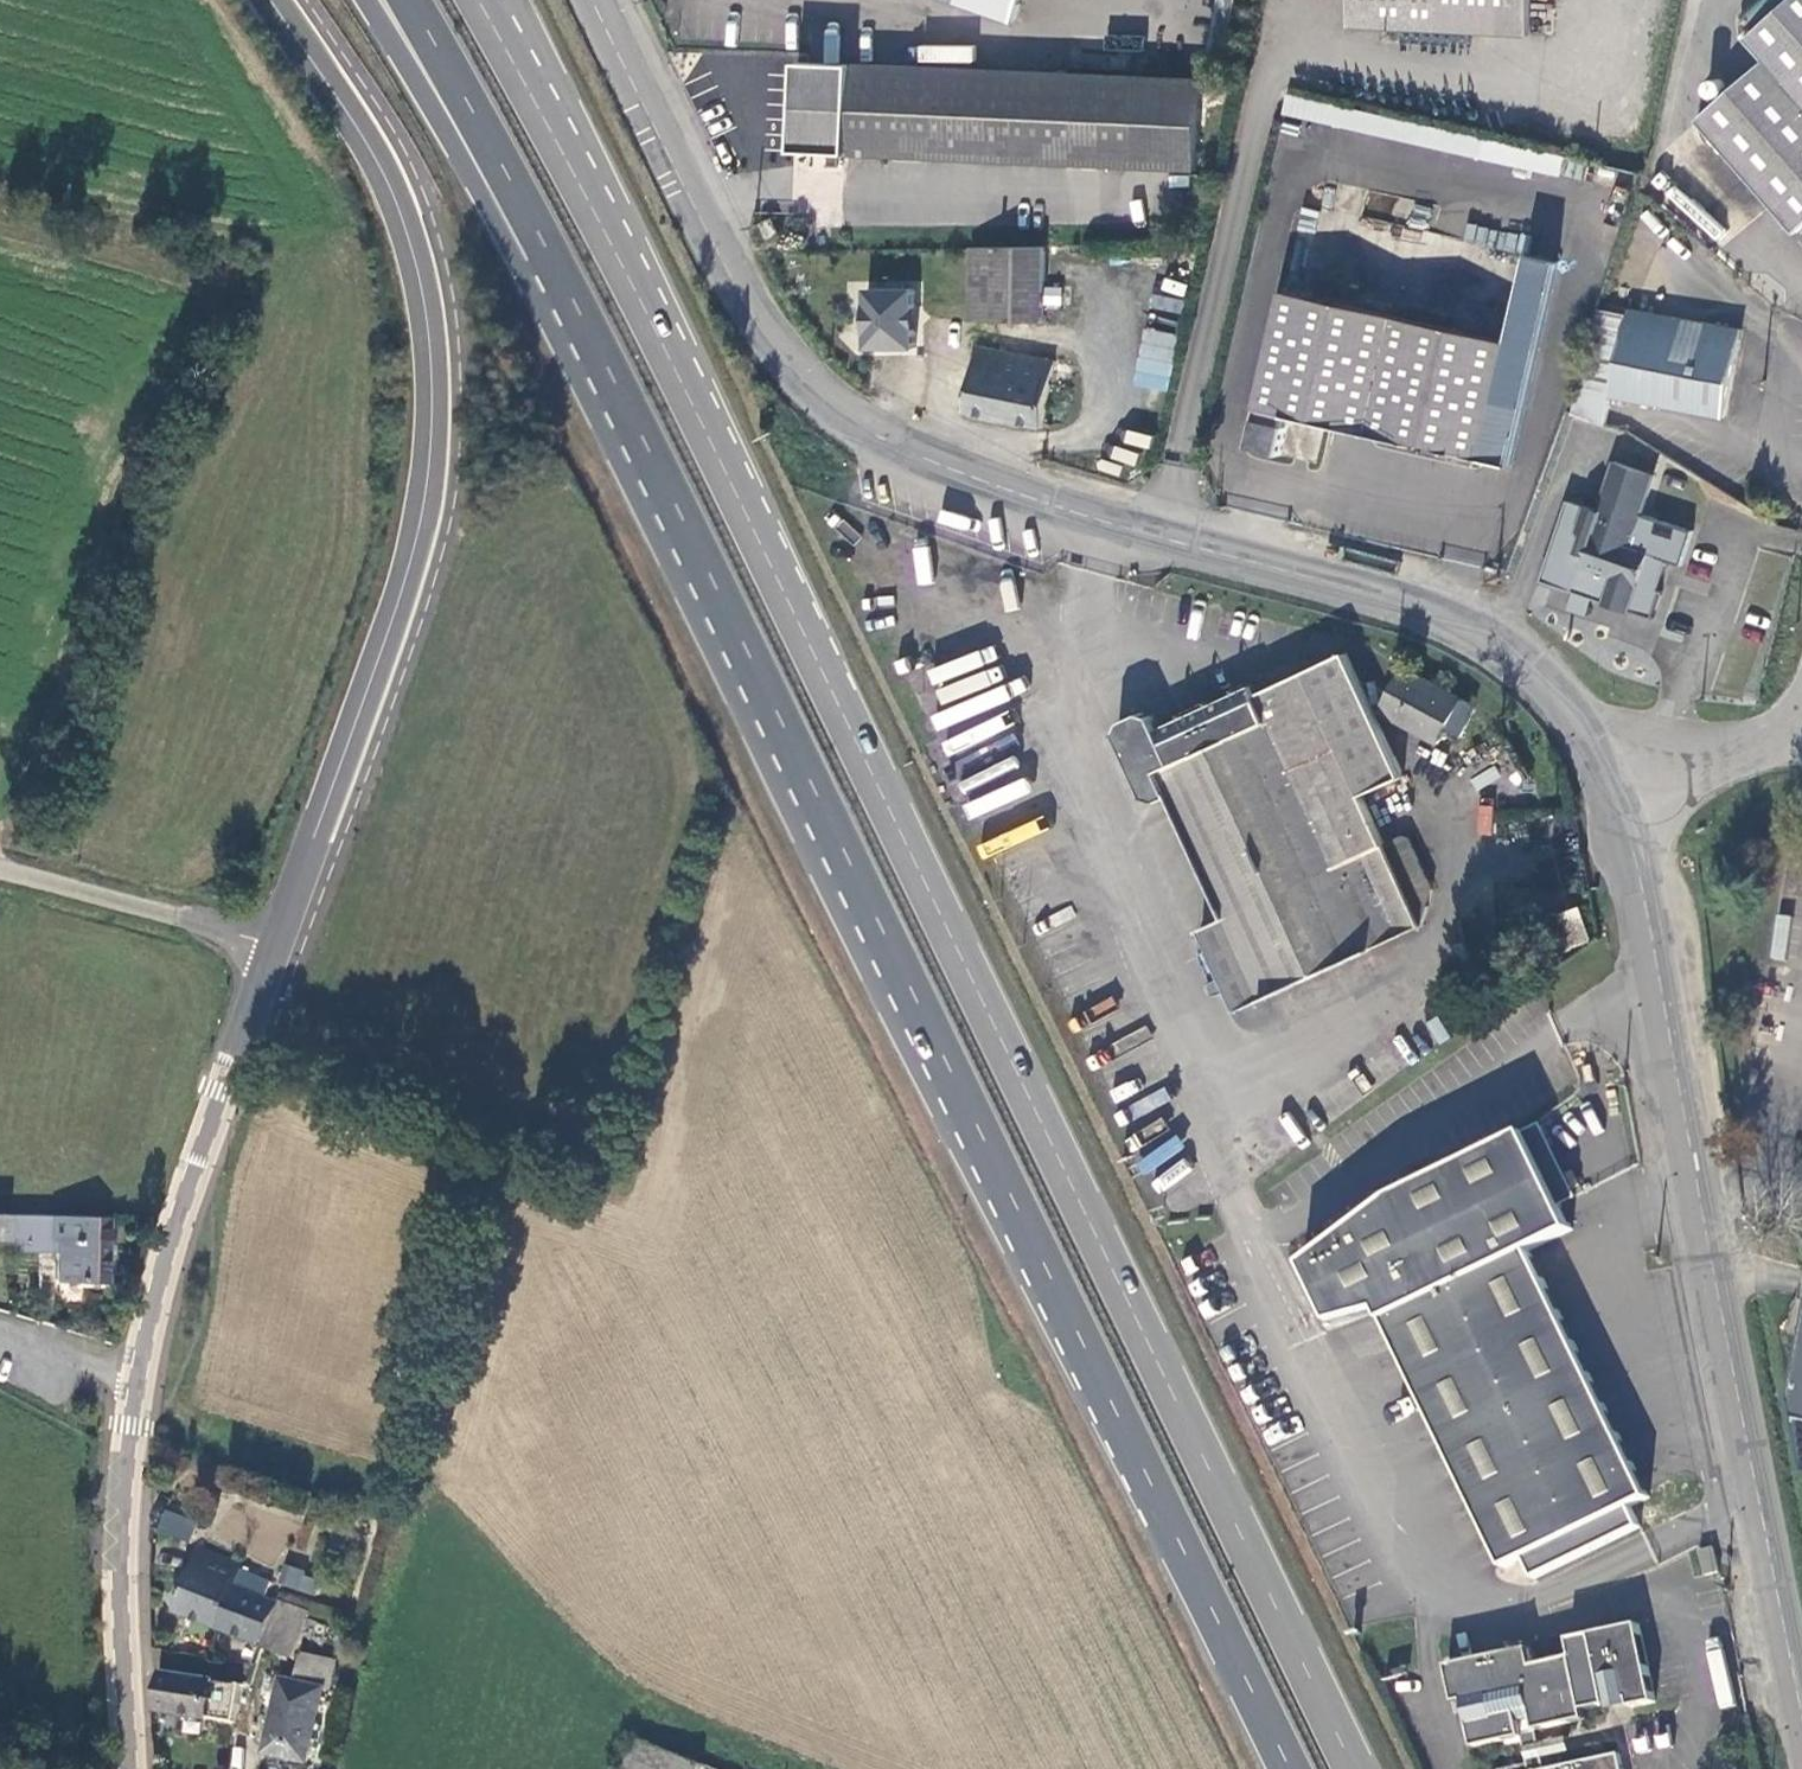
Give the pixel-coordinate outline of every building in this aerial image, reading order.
[(1027,0),(931,0),(1016,30),(1027,0)] [(1351,30),(1530,39),(1532,0),(1353,0),(1351,30)] [(1751,40),(1769,63),(1702,123),(1799,233),(1801,230),(1801,0),(1798,0),(1751,40)] [(1200,171),(1203,85),(940,73),(798,66),(795,157),(813,158),(813,172),(840,173),(840,158),(1200,171)] [(778,242),(770,225),(761,229),(769,246),(778,242)] [(1045,323),(1046,247),(968,246),(967,305),(967,322),(1045,323)] [(863,287),(864,346),(911,345),(911,327),(907,327),(907,305),(911,305),(911,286),(863,287)] [(1513,347),(1286,297),(1251,454),(1280,462),(1290,423),(1486,466),(1513,347)] [(1599,324),(1579,418),(1608,429),(1614,401),(1731,420),(1745,334),(1633,314),(1630,330),(1599,324)] [(961,412),(1042,431),(1054,368),(975,349),(961,412)] [(1545,584),(1657,623),(1666,595),(1663,594),(1673,566),(1686,570),(1698,536),(1647,518),(1660,480),(1621,465),(1603,514),(1573,504),(1545,584)] [(1402,781),(1381,734),(1371,713),(1346,657),(1257,698),(1159,743),(1154,732),(1151,724),(1140,718),(1119,727),(1117,739),(1147,804),(1159,807),(1171,802),(1227,923),(1200,935),(1210,956),(1201,960),(1213,988),(1212,992),(1213,996),(1217,1000),(1221,1000),(1229,996),(1239,1016),(1265,1004),(1265,1005),(1373,956),(1372,954),(1423,931),(1385,848),(1363,800),(1402,781)] [(1476,712),(1404,672),(1381,716),(1440,748),(1448,733),(1462,739),(1476,712)] [(1251,688),(1154,732),(1159,743),(1257,698),(1251,688)] [(1403,840),(1385,848),(1423,931),(1433,895),(1410,843),(1403,840)] [(1304,1270),(1333,1330),(1381,1316),(1506,1574),(1526,1565),(1536,1585),(1642,1533),(1633,1513),(1651,1504),(1531,1256),(1574,1235),(1527,1139),(1393,1203),(1304,1270)] [(109,1281),(114,1222),(75,1214),(12,1215),(10,1242),(9,1255),(60,1256),(59,1280),(109,1281)] [(10,1242),(12,1215),(0,1215),(0,1242),(10,1242)] [(1790,1397),(1798,1422),(1801,1444),(1801,1333),(1790,1397)] [(213,1486),(248,1493),(249,1483),(276,1488),(271,1513),(302,1519),(309,1487),(216,1469),(213,1486)] [(162,1510),(157,1533),(190,1541),(195,1518),(162,1510)] [(178,1608),(258,1635),(270,1596),(243,1586),(248,1564),(199,1545),(178,1608)] [(1701,1557),(1708,1581),(1721,1578),(1715,1553),(1701,1557)] [(282,1566),(278,1586),(314,1594),(319,1575),(282,1566)] [(296,1649),(310,1611),(270,1596),(258,1635),(296,1649)] [(1477,1756),(1511,1748),(1523,1745),(1523,1740),(1534,1737),(1586,1726),(1585,1718),(1632,1707),(1633,1713),(1657,1707),(1640,1632),(1569,1646),(1573,1665),(1534,1673),(1529,1655),(1446,1673),(1454,1712),(1467,1709),(1477,1756)] [(279,1680),(265,1756),(306,1765),(321,1690),(330,1691),(337,1660),(297,1653),(291,1682),(279,1680)] [(150,1708),(206,1719),(213,1681),(157,1672),(150,1708)] [(240,1686),(232,1685),(213,1681),(206,1719),(233,1724),(240,1686)] [(698,1764),(631,1737),(618,1768),(696,1768),(698,1764)] [(1534,1737),(1523,1740),(1523,1745),(1511,1748),(1512,1753),(1524,1750),(1528,1768),(1527,1768),(1541,1768),(1541,1767),(1537,1748),(1534,1737)] [(1565,1742),(1537,1748),(1541,1767),(1569,1761),(1565,1742)]
